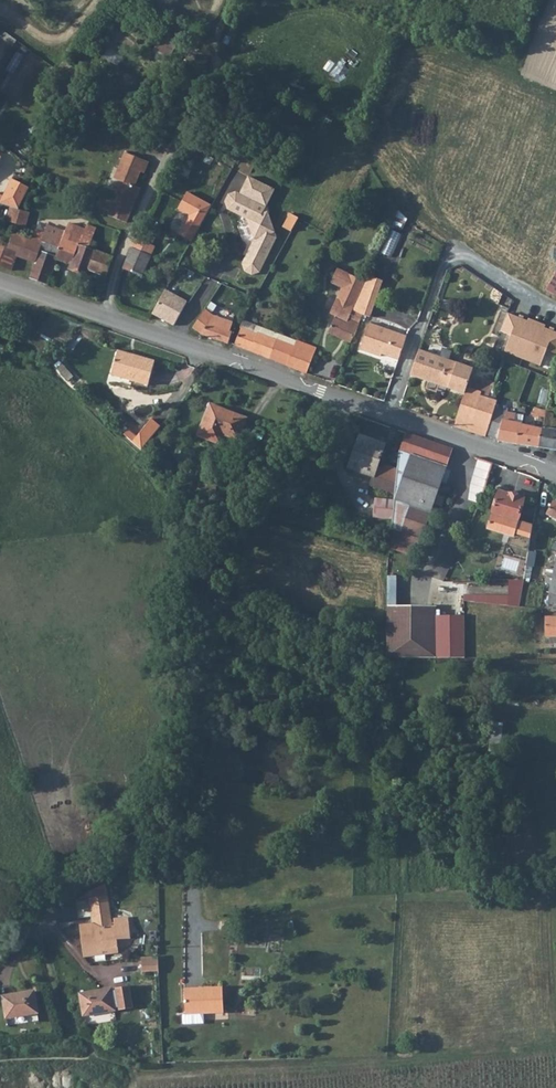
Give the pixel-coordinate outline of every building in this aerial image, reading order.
[(154,54),(169,62),(180,41),(165,33),(154,54)] [(131,168),(135,157),(126,153),(117,174),(120,181),(123,182),(136,187),(142,172),(131,168)] [(150,163),(135,157),(131,168),(142,172),(145,174),(150,163)] [(224,202),(227,209),(246,219),(253,239),(241,264),(244,271),(251,275),(259,272),(276,237),(265,207),(274,189),(248,176),(239,194),(235,192),(228,194),(224,202)] [(30,185),(11,178),(4,196),(1,203),(12,207),(20,209),(30,185)] [(104,194),(99,205),(99,207),(110,211),(108,215),(127,223),(135,203),(141,189),(136,187),(123,182),(115,199),(104,194)] [(65,208),(73,212),(79,197),(71,194),(65,208)] [(185,229),(181,237),(191,243),(210,207),(186,194),(177,210),(186,215),(187,213),(190,214),(182,227),(185,229)] [(20,209),(12,207),(7,220),(26,226),(30,212),(20,209)] [(290,213),(283,227),(291,231),(298,217),(290,213)] [(13,270),(18,257),(35,263),(31,277),(49,284),(58,259),(71,264),(69,268),(87,275),(89,270),(105,276),(116,245),(114,244),(113,247),(94,240),(98,229),(82,223),(80,228),(70,224),(67,233),(50,227),(47,235),(34,230),(30,239),(12,233),(7,246),(0,244),(0,266),(13,270)] [(383,253),(394,257),(403,235),(393,231),(383,253)] [(136,238),(131,248),(151,257),(155,247),(139,239),(136,238)] [(131,248),(123,269),(136,274),(142,277),(151,257),(131,248)] [(335,268),(329,283),(337,286),(343,272),(335,268)] [(352,310),(364,281),(347,273),(342,284),(344,285),(338,300),(335,299),(329,314),(335,316),(328,333),(350,343),(359,323),(358,323),(362,314),(352,310)] [(367,317),(382,282),(367,275),(364,281),(352,310),(362,314),(367,317)] [(555,295),(555,276),(548,291),(555,295)] [(156,306),(151,315),(172,327),(178,317),(186,303),(164,291),(156,306)] [(204,310),(192,327),(200,333),(228,343),(232,332),(230,331),(233,322),(214,316),(204,310)] [(509,315),(502,332),(512,336),(506,353),(542,367),(548,351),(555,354),(555,334),(509,315)] [(292,348),(295,341),(299,331),(282,323),(275,341),(292,348)] [(398,359),(406,336),(369,324),(360,350),(381,357),(383,352),(385,352),(386,354),(387,355),(398,359)] [(306,374),(317,350),(295,341),(292,348),(275,341),(242,328),(235,346),(306,374)] [(450,359),(454,352),(436,344),(433,351),(450,359)] [(119,348),(118,351),(112,372),(140,381),(139,354),(138,354),(119,348)] [(446,381),(452,361),(419,349),(410,374),(444,386),(446,381)] [(140,381),(149,383),(156,359),(139,354),(140,381)] [(450,382),(456,363),(452,361),(446,381),(450,382)] [(450,382),(466,388),(472,369),(456,363),(450,382)] [(493,380),(488,394),(495,396),(500,383),(493,380)] [(450,382),(448,388),(464,393),(466,388),(450,382)] [(453,425),(468,431),(480,396),(481,393),(466,388),(464,393),(453,425)] [(486,398),(480,396),(468,431),(485,437),(486,434),(494,408),(496,402),(486,398)] [(226,407),(212,402),(201,433),(218,416),(226,407)] [(241,434),(247,415),(226,407),(218,416),(241,434)] [(521,417),(494,408),(486,434),(498,441),(517,445),(520,426),(521,417)] [(545,414),(534,410),(530,418),(544,420),(545,414)] [(555,451),(555,431),(551,430),(553,417),(545,414),(544,420),(543,430),(539,449),(555,451)] [(239,437),(241,434),(218,416),(201,433),(221,442),(225,432),(239,437)] [(517,445),(539,449),(543,430),(520,426),(517,445)] [(402,450),(400,467),(400,472),(398,490),(436,502),(454,449),(408,433),(402,450)] [(354,455),(380,464),(387,442),(362,434),(354,455)] [(380,464),(354,455),(350,467),(374,476),(370,485),(397,496),(398,490),(400,472),(385,466),(380,464)] [(385,466),(400,472),(400,467),(387,463),(385,466)] [(393,529),(423,540),(436,502),(398,490),(397,496),(396,501),(394,520),(393,529)] [(501,490),(490,527),(514,534),(525,497),(501,490)] [(377,499),(375,518),(394,520),(396,501),(377,499)] [(555,499),(548,513),(555,518),(555,500),(555,499)] [(229,552),(223,569),(236,573),(241,556),(229,552)] [(460,581),(472,559),(461,553),(449,575),(460,581)] [(554,576),(555,576),(555,566),(555,569),(550,568),(548,575),(554,576)] [(454,582),(444,581),(444,590),(454,591),(454,582)] [(422,621),(423,608),(388,606),(387,623),(388,623),(422,621)] [(437,623),(437,608),(423,608),(422,621),(437,623)] [(546,624),(546,642),(554,642),(554,637),(555,637),(555,617),(547,616),(546,624)] [(430,658),(434,658),(437,623),(422,621),(388,623),(397,646),(399,657),(430,658)] [(388,623),(387,623),(386,646),(397,646),(388,623)] [(399,657),(397,646),(386,646),(385,646),(385,657),(399,657)] [(190,809),(178,814),(182,822),(193,817),(190,809)] [(90,892),(93,916),(112,913),(107,883),(90,892)] [(95,929),(96,936),(102,936),(104,954),(120,952),(119,942),(132,941),(130,920),(116,922),(117,926),(114,926),(112,913),(93,916),(94,923),(95,929)] [(96,936),(95,929),(85,930),(83,930),(84,937),(96,936)] [(104,954),(102,936),(96,936),(84,937),(86,951),(86,956),(104,954)] [(158,958),(142,958),(143,973),(159,972),(158,958)] [(116,1011),(115,1008),(122,1007),(122,1011),(133,1009),(130,987),(119,989),(119,991),(113,992),(112,989),(83,994),(86,1015),(116,1011)] [(184,988),(185,1015),(203,1014),(224,1013),(222,987),(184,988)] [(35,990),(1,995),(5,1020),(39,1014),(35,990)] [(203,1014),(185,1015),(182,1015),(183,1024),(203,1023),(203,1014)]
